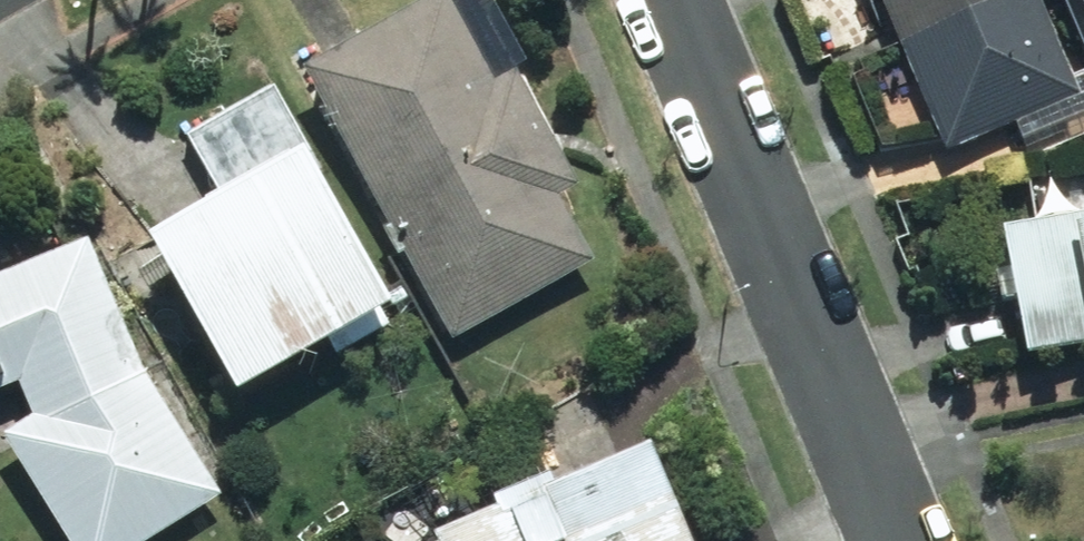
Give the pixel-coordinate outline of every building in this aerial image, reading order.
[(315,68),(462,337),(603,261),(569,198),(590,186),(526,69),(538,62),(503,0),(439,0),(315,68)] [(954,149),(1083,95),(1083,87),(1047,0),(891,0),(954,149)] [(219,205),(165,235),(251,388),(406,303),(319,147),(317,149),(282,87),(195,135),(228,193),(216,200),(219,205)] [(1013,227),(1036,352),(1083,343),(1083,214),(1013,227)] [(0,283),(0,392),(28,381),(43,417),(15,435),(80,540),(153,540),(230,495),(155,371),(99,241),(0,283)] [(662,444),(568,483),(564,474),(504,499),(508,507),(451,531),(455,540),(703,540),(662,444)]
